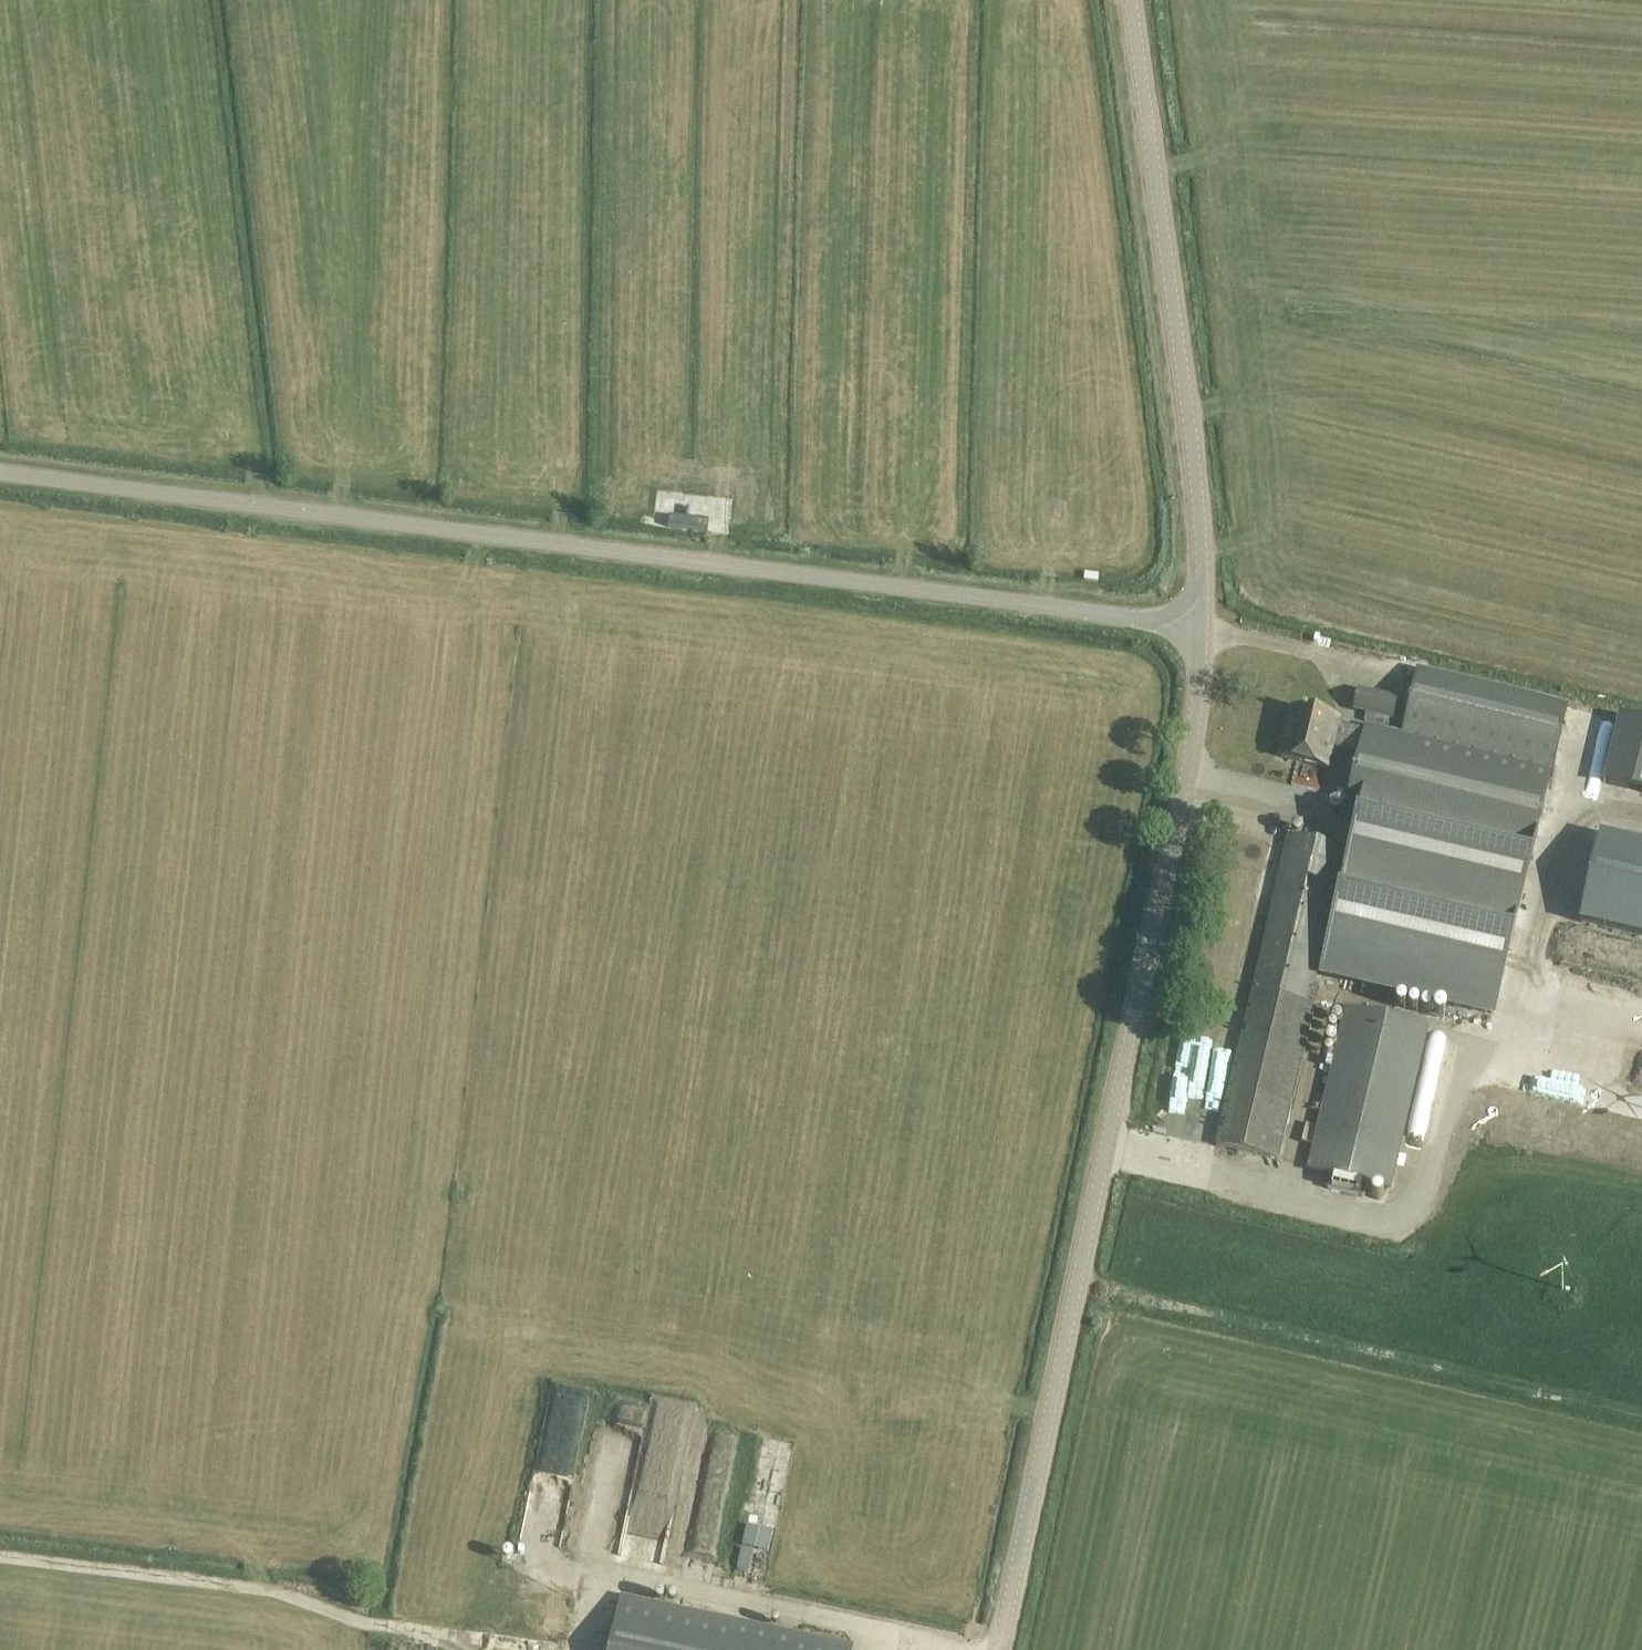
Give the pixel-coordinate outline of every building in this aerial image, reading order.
[(1291,729),(1284,758),(1323,767),(1327,747),(1359,754),(1344,816),(1352,818),(1357,819),(1320,973),(1495,1014),(1567,707),(1568,705),(1418,670),(1403,735),(1313,714),(1292,708),(1287,728),(1291,729)] [(1359,690),(1354,710),(1394,720),(1406,722),(1410,702),(1399,699),(1359,690)] [(1620,718),(1604,782),(1641,791),(1641,723),(1620,718)] [(1289,835),(1216,1145),(1238,1150),(1279,1160),(1320,987),(1314,986),(1317,970),(1342,864),(1346,848),(1345,848),(1310,840),(1289,835)] [(1581,922),(1641,937),(1641,846),(1601,836),(1581,922)] [(1347,1011),(1310,1168),(1330,1172),(1327,1187),(1364,1195),(1367,1181),(1389,1186),(1426,1029),(1347,1011)] [(642,1417),(647,1393),(613,1386),(608,1409),(642,1417)] [(610,1649),(852,1649),(852,1646),(831,1641),(621,1596),(610,1649)]
